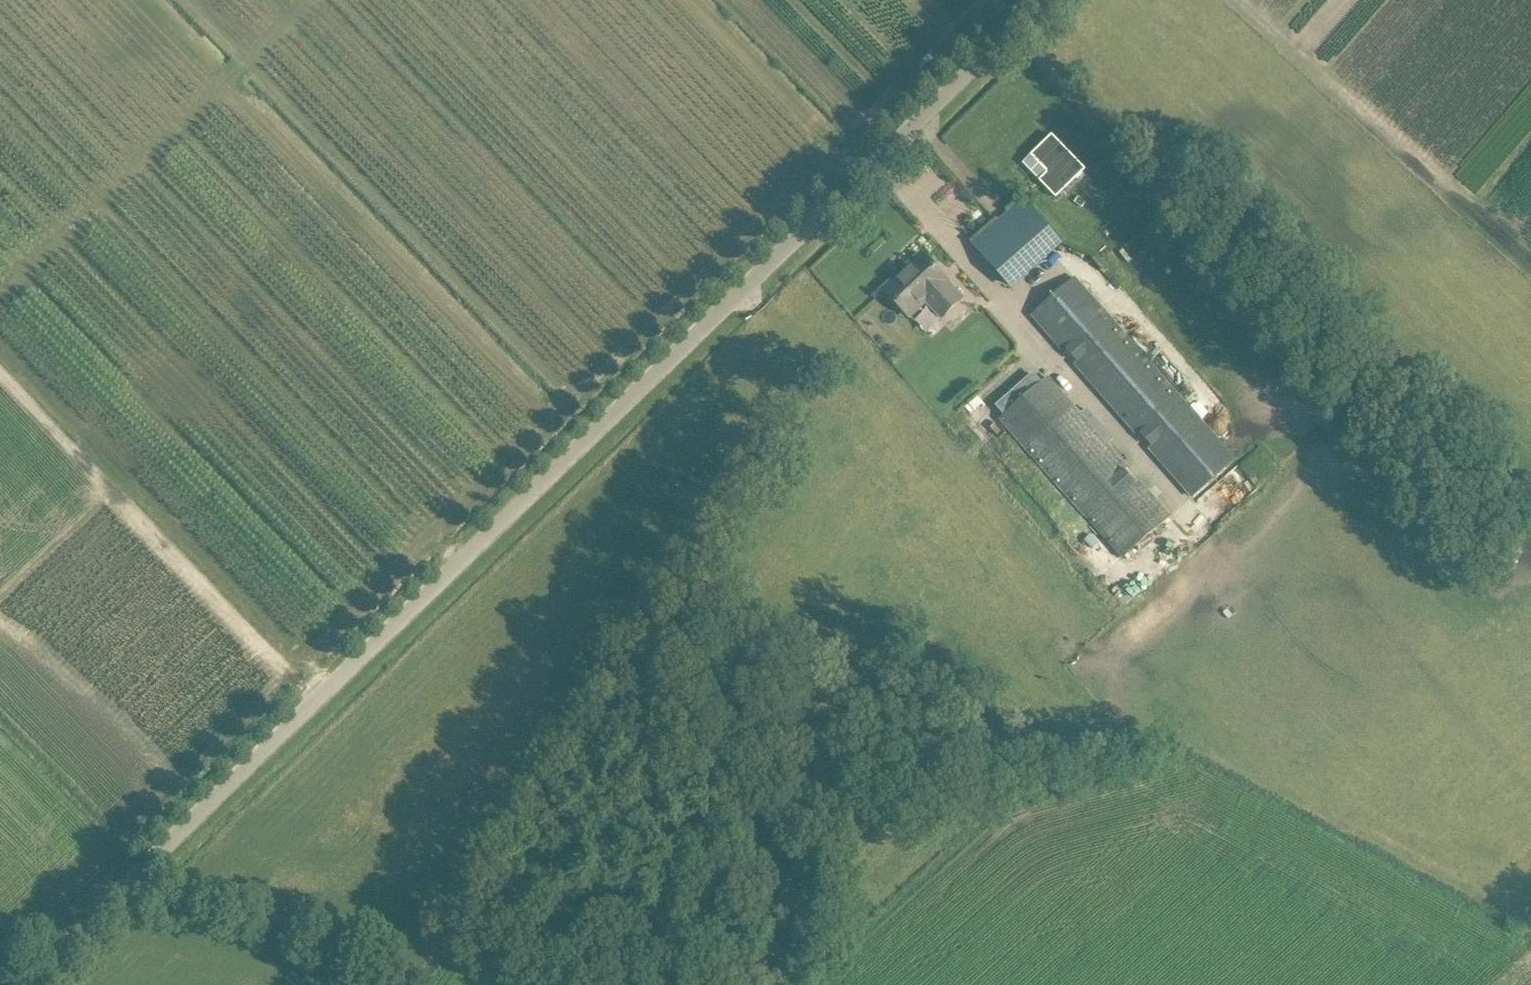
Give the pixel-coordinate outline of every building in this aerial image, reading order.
[(1053,135),(1032,155),(1049,172),(1040,181),(1056,197),(1085,169),(1053,135)] [(971,241),(1007,285),(1060,242),(1024,197),(971,241)] [(943,316),(962,298),(946,282),(947,280),(922,253),(884,289),(910,316),(926,300),(943,316)] [(1033,315),(1064,350),(1067,347),(1078,359),(1074,362),(1139,435),(1142,433),(1152,444),(1149,447),(1192,496),(1234,459),(1146,358),(1106,313),(1075,278),(1033,315)] [(912,317),(924,331),(938,319),(927,305),(912,317)] [(1106,313),(1146,358),(1155,350),(1115,305),(1106,313)] [(1034,371),(997,404),(1006,414),(1043,382),(1034,371)] [(1001,419),(1014,434),(1123,558),(1170,516),(1048,377),(1043,382),(1006,414),(1001,419)]
